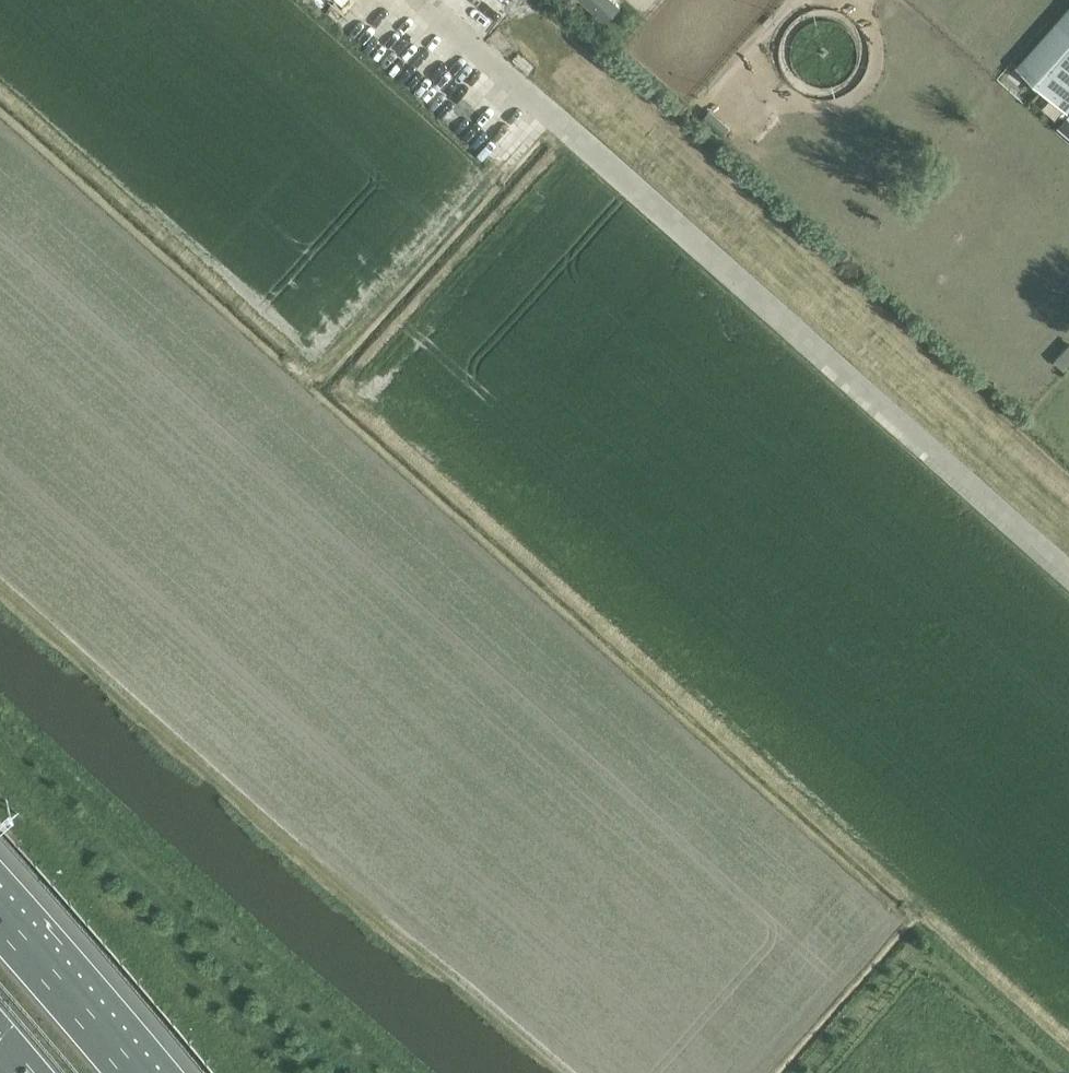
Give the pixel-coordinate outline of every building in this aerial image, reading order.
[(615,0),(589,0),(611,20),(623,7),(615,0)] [(1018,68),(1068,113),(1068,9),(1018,68)] [(408,57),(401,64),(437,99),(445,91),(408,57)]
